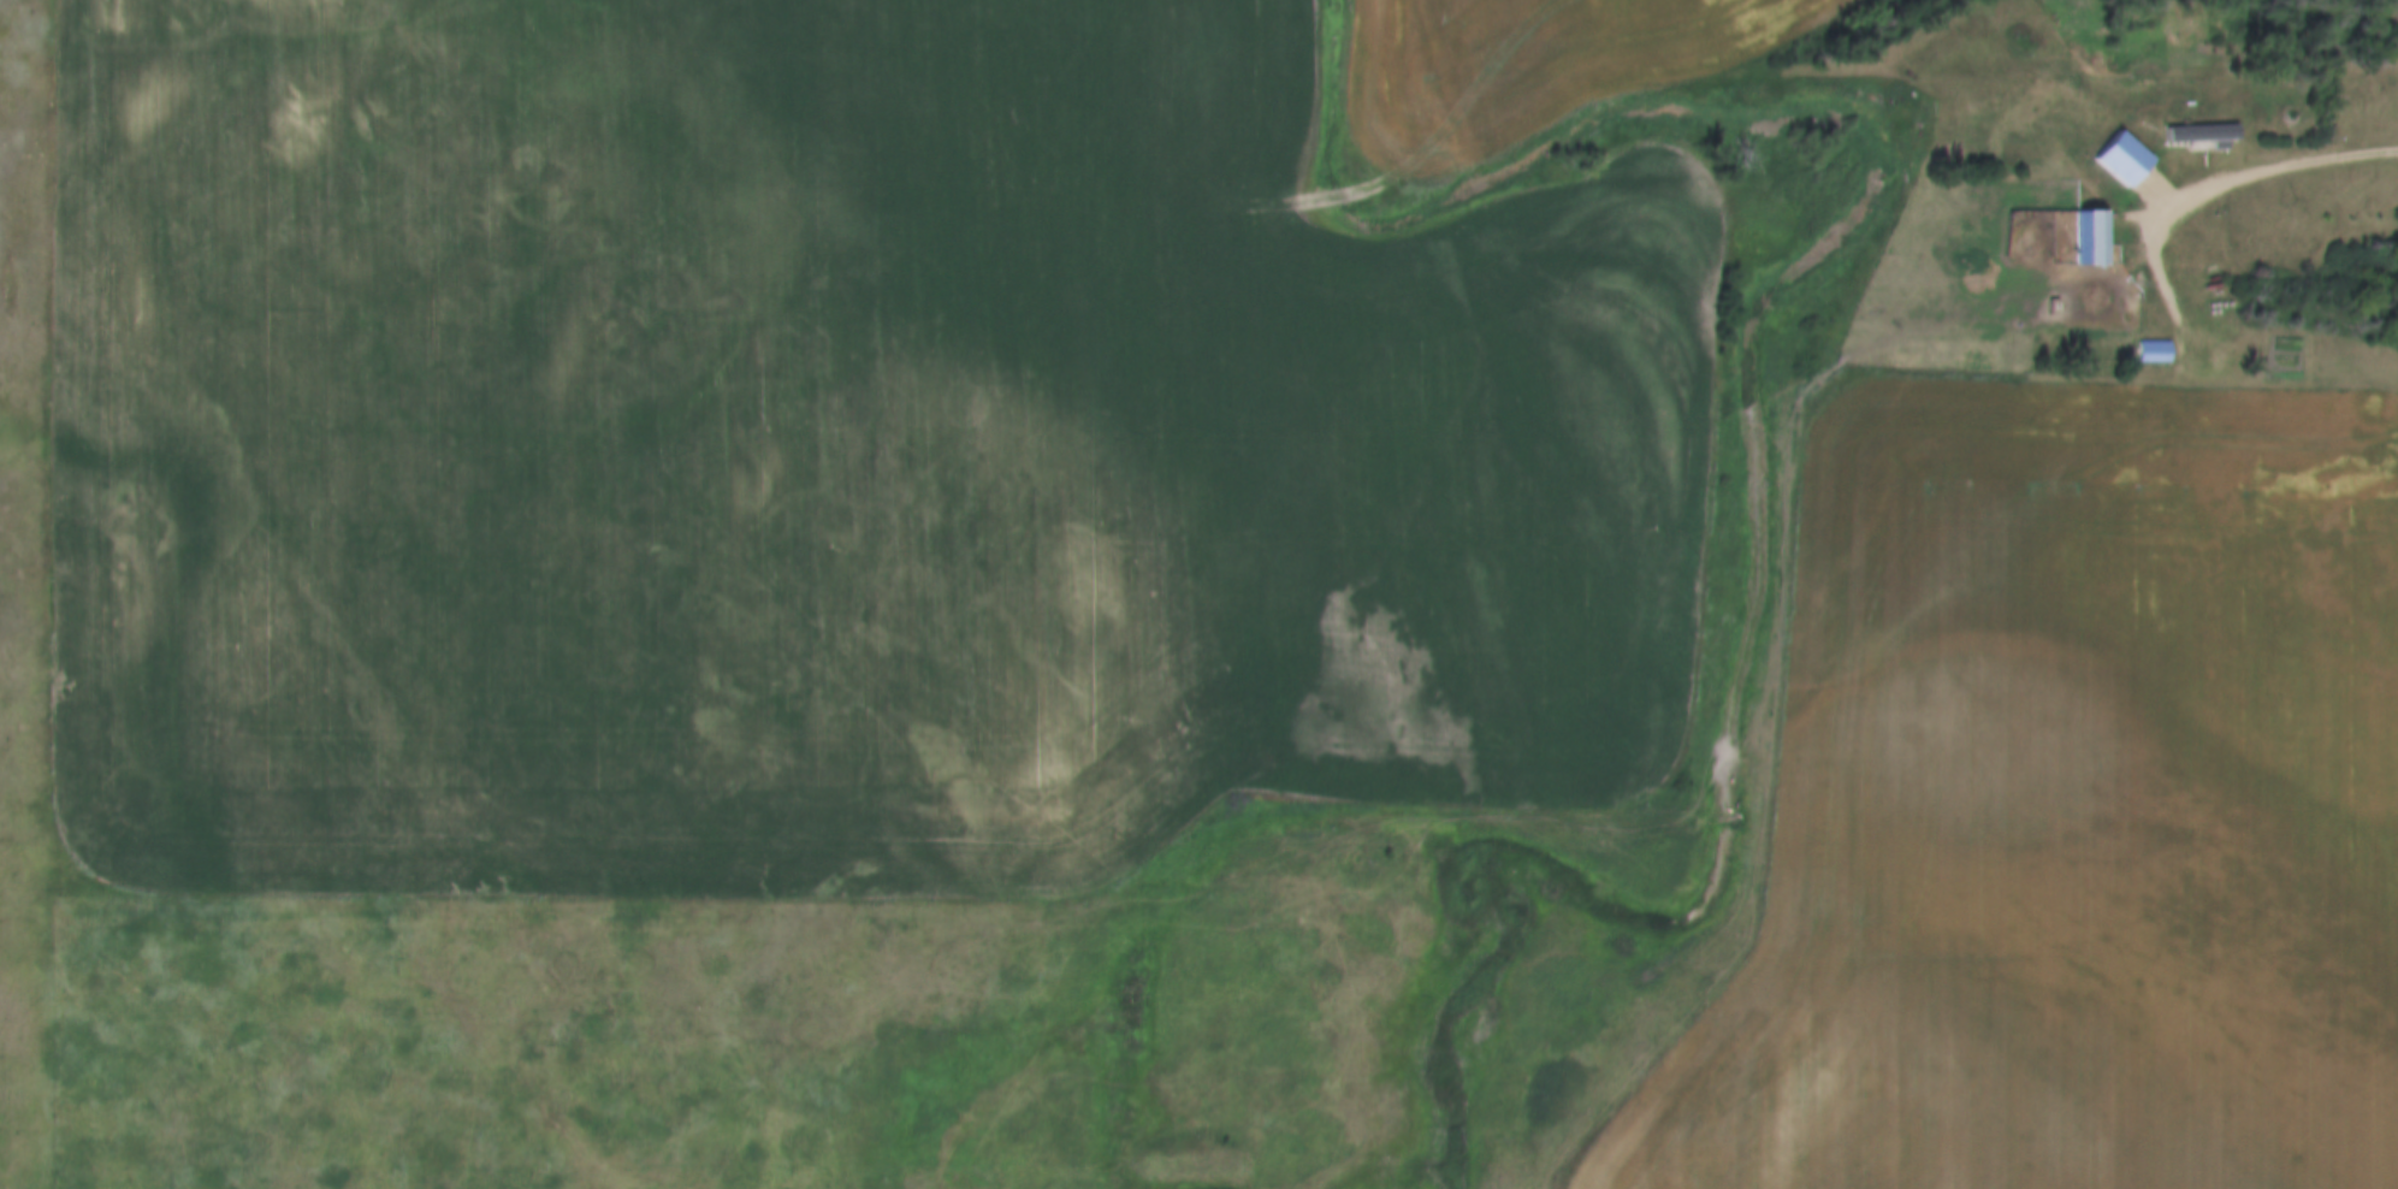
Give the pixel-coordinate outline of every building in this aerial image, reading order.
[(2212,145),(2212,150),(2228,150),(2228,141),(2238,141),(2238,127),(2167,128),(2167,146),(2212,145)] [(2125,191),(2152,161),(2119,131),(2092,161),(2125,191)] [(2076,214),(2077,269),(2108,269),(2107,214),(2076,214)] [(2171,365),(2171,344),(2140,344),(2140,365),(2171,365)]
